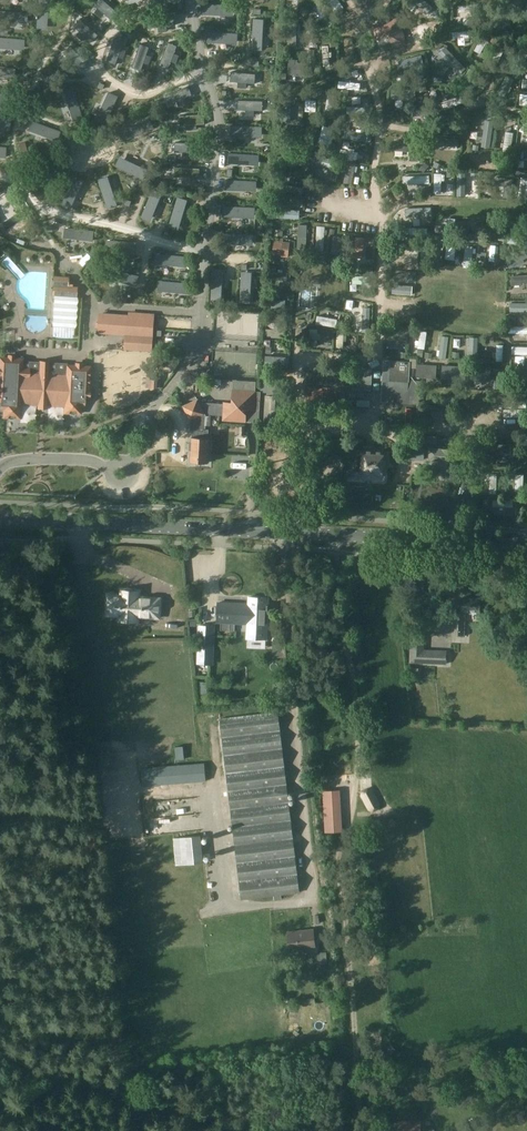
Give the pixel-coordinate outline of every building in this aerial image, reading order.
[(36,29),(47,30),(49,0),(38,0),(36,29)] [(93,1),(111,18),(117,11),(106,0),(94,0),(93,1)] [(312,6),(322,18),(329,13),(319,0),(312,6)] [(421,7),(419,9),(422,12),(424,10),(428,13),(432,8),(423,0),(413,0),(421,7)] [(235,5),(203,2),(203,13),(234,16),(235,5)] [(478,4),(458,6),(459,12),(471,11),(472,14),(477,14),(477,11),(479,10),(478,4)] [(0,9),(0,20),(27,23),(28,12),(0,9)] [(150,17),(151,26),(175,24),(174,14),(150,17)] [(399,17),(371,26),(375,39),(393,48),(407,43),(399,17)] [(255,18),(253,49),(264,50),(265,18),(255,18)] [(98,35),(79,19),(73,27),(92,42),(98,35)] [(288,22),(287,46),(295,46),(296,22),(288,22)] [(473,30),(452,32),(453,38),(465,38),(465,41),(469,41),(469,37),(473,37),(473,30)] [(207,32),(206,43),(237,44),(238,33),(207,32)] [(483,34),(474,50),(481,53),(489,37),(483,34)] [(0,37),(0,48),(24,50),(25,39),(0,37)] [(124,42),(115,39),(107,61),(116,65),(124,42)] [(501,40),(493,58),(499,61),(506,43),(501,40)] [(177,46),(168,43),(159,65),(169,69),(177,46)] [(72,45),(66,52),(83,69),(90,62),(72,45)] [(150,48),(140,45),(132,67),(141,71),(150,48)] [(114,71),(119,75),(125,67),(120,64),(114,71)] [(295,70),(295,65),(287,64),(287,84),(312,84),(312,70),(295,70)] [(0,66),(0,77),(15,78),(16,67),(0,66)] [(469,68),(462,82),(469,85),(472,77),(475,78),(477,74),(474,73),(475,71),(469,68)] [(231,72),(231,82),(255,84),(256,74),(231,72)] [(505,77),(500,94),(506,96),(509,86),(512,87),(513,83),(510,82),(511,79),(505,77)] [(340,81),(339,88),(359,90),(360,84),(340,81)] [(166,95),(169,104),(192,96),(188,86),(166,95)] [(82,117),(72,87),(62,91),(72,120),(82,117)] [(391,89),(391,98),(415,98),(415,89),(391,89)] [(109,90),(95,119),(105,123),(118,95),(109,90)] [(328,94),(326,109),(332,110),(334,95),(328,94)] [(445,101),(441,103),(445,110),(463,102),(460,95),(448,100),(446,97),(443,98),(445,101)] [(239,99),(238,109),(262,110),(263,100),(239,99)] [(413,108),(413,116),(432,117),(432,108),(413,108)] [(180,116),(180,126),(205,125),(204,115),(180,116)] [(148,118),(119,131),(124,141),(152,128),(148,118)] [(0,119),(0,130),(9,131),(10,120),(0,119)] [(61,130),(31,119),(28,130),(57,140),(61,130)] [(238,126),(238,136),(262,137),(262,127),(238,126)] [(345,130),(344,137),(364,141),(365,133),(353,131),(354,128),(350,127),(350,130),(345,130)] [(501,143),(500,147),(503,148),(502,152),(510,153),(513,133),(506,132),(504,143),(501,143)] [(284,133),(282,156),(290,157),(291,142),(294,142),(294,138),(292,138),(292,134),(284,133)] [(439,138),(438,145),(450,146),(450,148),(457,149),(457,146),(458,146),(458,139),(439,138)] [(22,156),(28,155),(24,142),(19,143),(22,156)] [(418,161),(419,144),(395,142),(394,150),(410,152),(409,160),(418,161)] [(175,143),(175,153),(199,154),(200,144),(175,143)] [(341,149),(339,156),(356,160),(357,152),(353,151),(353,149),(348,148),(348,150),(341,149)] [(309,150),(307,156),(315,158),(314,160),(319,162),(320,160),(323,161),(325,155),(309,150)] [(229,153),(228,164),(259,166),(260,155),(229,153)] [(150,167),(120,157),(116,167),(146,178),(150,167)] [(58,159),(28,170),(32,180),(61,169),(58,159)] [(351,183),(355,164),(347,163),(344,182),(351,183)] [(177,166),(177,176),(201,177),(201,167),(177,166)] [(429,175),(404,176),(404,184),(429,183),(429,175)] [(73,176),(59,205),(69,209),(82,180),(73,176)] [(120,206),(110,176),(99,180),(109,209),(120,206)] [(495,185),(504,186),(503,197),(511,199),(514,180),(496,177),(495,185)] [(518,196),(526,198),(526,191),(526,178),(521,177),(518,196)] [(257,182),(226,180),(225,191),(256,193),(257,182)] [(279,186),(278,192),(302,196),(303,189),(279,186)] [(153,188),(142,218),(152,221),(163,192),(153,188)] [(20,218),(4,191),(0,193),(0,223),(4,229),(20,218)] [(177,197),(168,227),(178,230),(188,200),(177,197)] [(258,209),(226,207),(225,218),(257,220),(258,209)] [(277,207),(277,216),(296,217),(296,211),(283,210),(283,207),(277,207)] [(425,207),(407,209),(407,215),(419,214),(420,217),(425,216),(424,214),(426,214),(425,207)] [(445,232),(444,237),(447,237),(447,241),(453,241),(455,220),(449,219),(448,232),(445,232)] [(467,242),(483,242),(483,220),(476,220),(475,234),(467,234),(467,242)] [(298,236),(297,248),(305,248),(306,236),(307,225),(299,224),(298,236)] [(95,229),(64,226),(62,238),(94,241),(95,229)] [(317,226),(315,250),(323,251),(325,226),(317,226)] [(253,234),(222,232),(222,243),(253,245),(253,234)] [(508,243),(526,244),(526,236),(517,236),(517,233),(512,233),(512,235),(508,235),(508,243)] [(350,239),(333,236),(331,253),(348,256),(350,239)] [(138,242),(106,240),(106,251),(137,253),(138,242)] [(355,240),(354,258),(360,259),(361,247),(363,247),(364,242),(361,242),(362,241),(355,240)] [(406,240),(405,253),(406,253),(406,255),(411,255),(411,254),(418,254),(419,242),(406,240)] [(424,241),(424,259),(434,260),(435,241),(424,241)] [(290,246),(283,245),(283,243),(274,242),(271,263),(278,264),(279,257),(288,258),(290,246)] [(466,245),(464,264),(470,264),(471,252),(474,253),(475,248),(472,247),(472,246),(466,245)] [(490,245),(489,260),(494,261),(495,252),(497,253),(498,246),(496,246),(496,245),(490,245)] [(526,258),(526,255),(523,247),(505,257),(510,267),(526,258)] [(441,252),(442,269),(450,268),(449,251),(441,252)] [(188,257),(156,253),(155,264),(186,268),(188,257)] [(139,274),(108,268),(106,279),(137,285),(139,274)] [(221,301),(223,270),(212,269),(211,300),(221,301)] [(252,271),(241,271),(238,302),(250,303),(252,271)] [(270,271),(269,278),(290,281),(291,274),(270,271)] [(68,286),(68,277),(52,276),(51,295),(54,295),(52,326),(53,326),(52,336),(74,337),(74,327),(75,327),(77,297),(76,297),(77,287),(68,286)] [(190,283),(159,279),(158,290),(189,294),(190,283)] [(392,285),(392,291),(408,291),(408,285),(404,285),(405,282),(400,282),(400,285),(392,285)] [(514,294),(524,294),(524,297),(526,297),(526,288),(514,288),(514,294)] [(285,301),(268,301),(268,310),(285,310),(285,301)] [(514,314),(525,315),(525,317),(526,317),(526,308),(515,308),(514,314)] [(165,313),(164,329),(178,330),(179,314),(165,313)] [(125,349),(151,350),(153,315),(144,314),(143,317),(101,314),(100,323),(95,323),(95,327),(100,328),(100,332),(126,334),(125,349)] [(321,317),(320,324),(337,327),(339,321),(329,319),(329,316),(324,315),(323,318),(321,317)] [(274,322),(274,337),(284,337),(284,322),(274,322)] [(387,326),(386,338),(408,340),(409,327),(387,326)] [(508,327),(508,333),(520,333),(520,336),(525,336),(525,333),(526,333),(526,327),(508,327)] [(310,329),(309,346),(316,346),(317,339),(319,339),(320,334),(317,334),(317,330),(310,329)] [(417,339),(416,344),(420,344),(419,346),(424,347),(427,332),(422,331),(421,339),(417,339)] [(441,335),(439,354),(445,355),(448,336),(441,335)] [(470,335),(468,359),(477,360),(479,335),(470,335)] [(494,352),(494,357),(496,357),(496,361),(502,361),(503,345),(497,345),(496,352),(494,352)] [(512,354),(526,354),(526,357),(526,347),(512,346),(512,354)] [(265,354),(264,364),(288,366),(288,356),(265,354)] [(20,404),(22,367),(22,359),(0,357),(0,401),(0,409),(3,409),(3,417),(19,418),(20,404)] [(419,405),(421,381),(407,380),(408,365),(396,364),(396,366),(390,366),(388,402),(419,405)] [(436,377),(437,365),(432,365),(418,364),(417,376),(436,377)] [(66,370),(64,406),(63,413),(80,414),(80,405),(83,406),(84,398),(88,398),(89,367),(66,365),(66,370)] [(455,366),(447,365),(446,378),(465,379),(465,367),(455,366)] [(64,406),(66,370),(22,367),(20,404),(64,406)] [(475,367),(472,367),(471,381),(490,381),(491,368),(488,368),(488,367),(475,367)] [(309,384),(362,387),(363,376),(351,375),(351,370),(318,368),(318,373),(310,372),(309,384)] [(161,388),(161,377),(146,376),(146,387),(161,388)] [(256,391),(233,390),(232,403),(224,402),(223,421),(245,422),(246,409),(254,410),(256,391)] [(286,422),(287,396),(265,396),(264,430),(286,430),(291,430),(291,423),(286,422)] [(193,427),(195,427),(195,431),(193,431),(191,461),(208,462),(209,439),(202,438),(203,419),(205,419),(205,416),(197,400),(183,406),(190,420),(194,419),(194,421),(194,423),(193,423),(193,427)] [(505,424),(505,432),(525,432),(526,407),(517,407),(517,424),(505,424)] [(419,415),(418,427),(427,427),(428,415),(419,415)] [(437,443),(437,435),(417,436),(418,444),(437,443)] [(515,444),(491,444),(491,453),(515,452),(515,444)] [(383,473),(384,448),(364,447),(363,472),(366,472),(368,474),(371,474),(373,472),(383,473)] [(431,449),(430,459),(440,460),(440,465),(439,465),(439,468),(440,468),(439,478),(455,479),(457,451),(431,449)] [(122,596),(107,595),(106,615),(119,616),(119,621),(137,622),(137,617),(159,618),(160,598),(137,597),(137,591),(122,590),(122,596)] [(218,602),(217,622),(247,624),(247,638),(267,639),(268,598),(248,597),(248,604),(218,602)] [(452,635),(465,636),(466,611),(479,611),(480,598),(462,597),(462,613),(453,613),(452,635)] [(212,664),(214,626),(199,626),(198,663),(212,664)] [(216,635),(229,636),(229,629),(217,628),(216,635)] [(446,650),(424,649),(425,636),(411,635),(410,663),(446,665),(446,650)] [(278,711),(220,718),(241,899),(300,893),(278,711)] [(204,762),(142,768),(143,787),(206,781),(204,762)] [(379,808),(380,804),(372,789),(368,788),(362,791),(361,795),(368,810),(373,812),(379,808)] [(325,833),(342,832),(340,790),(323,791),(325,833)] [(179,831),(185,825),(180,820),(174,826),(179,831)] [(169,823),(152,824),(153,834),(169,834),(169,823)] [(201,835),(173,838),(176,865),(203,862),(201,835)] [(313,929),(288,932),(290,951),(315,948),(313,929)] [(397,1121),(397,1130),(420,1130),(420,1121),(397,1121)]
